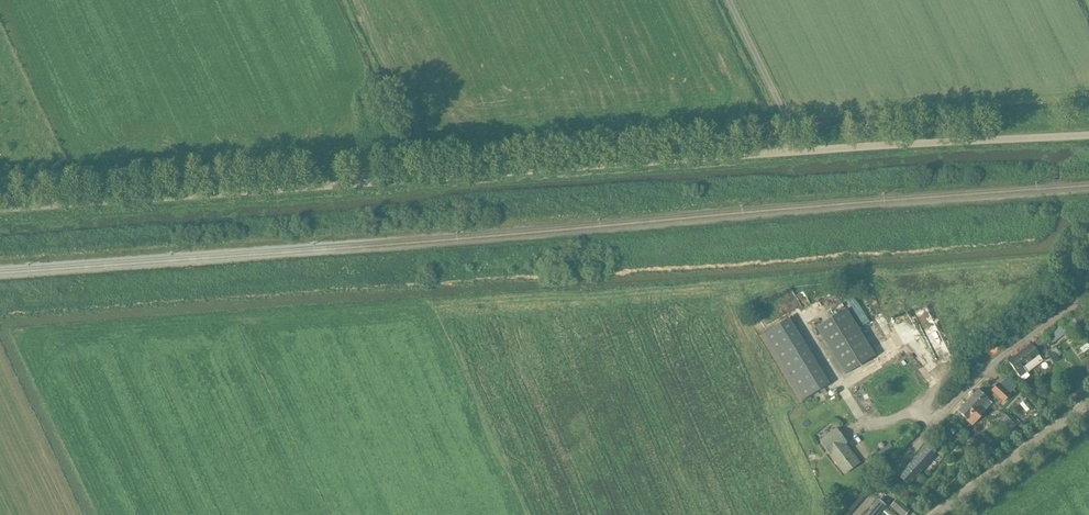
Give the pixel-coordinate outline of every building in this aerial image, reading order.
[(371,116),(384,110),(378,98),(370,102),(370,103),(366,105),(371,116)] [(815,328),(844,374),(874,355),(846,309),(815,328)] [(829,384),(789,318),(760,336),(800,402),(829,384)] [(1045,346),(1051,342),(1052,343),(1065,333),(1058,324),(1045,334),(1035,342),(1043,353),(1048,350),(1045,346)] [(1008,361),(1016,371),(1039,355),(1031,344),(1008,361)] [(1003,403),(1010,395),(1009,394),(1014,388),(1004,379),(999,384),(998,383),(990,391),(994,393),(992,395),(998,400),(999,399),(1003,403)] [(978,389),(974,394),(958,410),(967,419),(966,420),(972,426),(984,413),(978,408),(987,398),(978,389)] [(1031,407),(1025,400),(1020,404),(1026,412),(1031,407)] [(859,463),(845,444),(847,442),(836,428),(834,429),(820,440),(845,473),(859,463)] [(989,446),(976,433),(972,437),(985,450),(989,446)] [(899,476),(908,484),(937,453),(927,444),(899,476)] [(901,514),(906,514),(909,511),(895,499),(890,506),(901,514)] [(878,500),(865,514),(879,514),(886,507),(878,500)]
